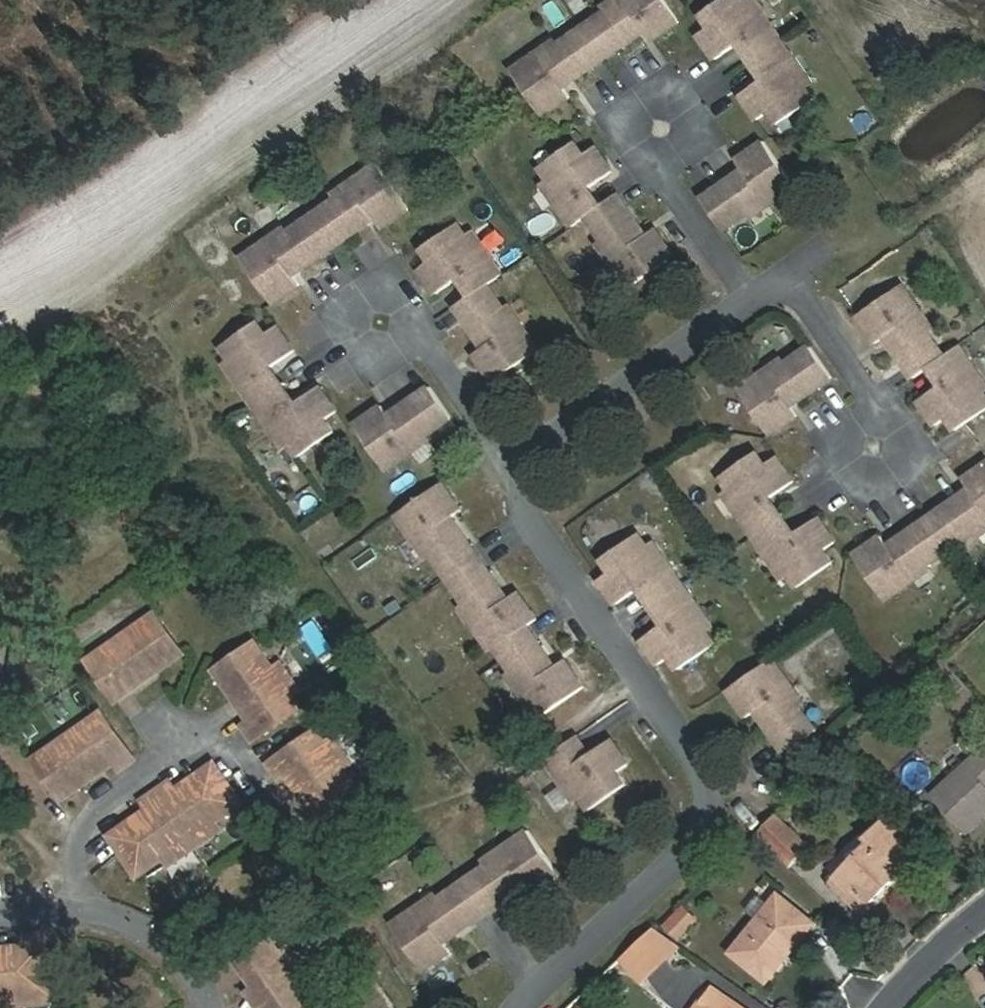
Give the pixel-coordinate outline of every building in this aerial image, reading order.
[(582,29),(603,60),(644,31),(651,41),(676,24),(659,0),(623,0),(623,1),(582,29)] [(748,0),(723,0),(704,13),(713,26),(702,33),(719,59),(747,39),(759,57),(784,39),(772,22),(767,26),(748,0)] [(750,2),(767,26),(772,22),(757,0),(752,0),(750,2)] [(603,60),(582,29),(541,57),(538,53),(513,70),(545,115),(569,98),(563,88),(603,60)] [(747,39),(740,45),(752,61),(759,57),(747,39)] [(784,39),(759,57),(770,73),(742,93),(760,118),(771,110),(780,123),(815,98),(789,60),(796,56),(784,39)] [(812,80),(796,56),(789,60),(807,85),(812,80)] [(759,57),(752,61),(763,78),(770,73),(759,57)] [(583,137),(572,144),(580,158),(592,150),(583,137)] [(798,186),(766,141),(741,158),(748,168),(708,196),(729,226),(769,198),(772,203),(798,186)] [(572,144),(536,169),(545,183),(562,207),(556,212),(568,229),(600,206),(588,189),(609,175),(592,150),(580,158),(572,144)] [(354,187),(313,215),(334,246),(375,218),(382,228),(407,211),(376,166),(351,183),(354,187)] [(539,187),(556,212),(562,207),(545,183),(539,187)] [(613,198),(583,219),(600,243),(611,259),(606,263),(623,288),(668,257),(651,232),(641,238),(613,198)] [(753,210),(756,214),(772,203),(769,198),(753,210)] [(334,246),(313,215),(272,243),(269,238),(243,255),(274,300),(299,284),(293,273),(334,246)] [(468,236),(459,222),(424,247),(432,259),(421,267),(438,293),(461,276),(474,295),(490,284),(504,274),(504,273),(491,256),(485,260),(468,236)] [(481,227),(468,236),(485,260),(491,256),(504,273),(510,269),(481,227)] [(600,243),(595,246),(606,263),(611,259),(600,243)] [(474,295),(459,305),(487,346),(477,353),(494,378),(540,347),(522,322),(518,325),(507,309),(490,284),(474,295)] [(923,312),(906,287),(861,318),(878,343),(887,336),(916,377),(929,368),(936,363),(947,356),(930,331),(918,315),(923,312)] [(517,301),(507,309),(518,325),(522,322),(540,347),(546,343),(517,301)] [(934,328),(923,312),(918,315),(930,331),(934,328)] [(256,322),(220,346),(229,360),(246,385),(240,389),(251,405),(284,383),(272,366),(293,352),(276,326),(264,334),(256,322)] [(961,346),(947,356),(936,363),(949,382),(942,386),(941,386),(920,400),(938,426),(949,418),(958,430),(984,411),(984,393),(984,392),(967,367),(973,363),(961,346)] [(797,416),(790,406),(831,378),(810,348),(786,364),(769,376),(766,371),(741,388),(772,433),(797,416)] [(229,360),(223,364),(240,389),(246,385),(229,360)] [(786,364),(782,360),(766,371),(769,376),(786,364)] [(936,363),(929,368),(942,386),(949,382),(936,363)] [(973,363),(967,367),(984,392),(984,391),(984,380),(973,363)] [(286,443),(295,456),(331,431),(322,418),(333,411),(316,385),(295,400),(284,383),(251,405),(263,422),(269,417),(286,443)] [(449,415),(428,385),(387,414),(381,404),(356,422),(388,466),(412,449),(409,444),(425,433),(449,415)] [(263,422),(279,447),(286,443),(269,417),(263,422)] [(429,438),(425,433),(409,444),(412,449),(429,438)] [(796,482),(778,457),(767,465),(759,452),(723,477),(749,515),(743,518),(755,535),(779,518),(767,500),(773,497),(796,482)] [(965,480),(972,489),(931,518),(952,549),(976,532),(984,526),(984,466),(965,480)] [(461,510),(442,482),(397,514),(416,541),(421,538),(432,554),(449,578),(479,557),(451,517),(461,510)] [(749,515),(731,491),(726,494),(742,518),(749,515)] [(779,518),(785,514),(773,497),(767,500),(779,518)] [(779,518),(792,536),(797,532),(797,531),(785,514),(779,518)] [(825,549),(836,541),(819,516),(797,531),(797,532),(792,536),(779,518),(755,535),(766,552),(771,548),(788,572),(798,586),(834,561),(825,549)] [(952,549),(931,518),(890,546),(883,536),(858,553),(889,599),(914,581),(911,577),(952,549)] [(976,532),(979,536),(984,532),(984,526),(976,532)] [(601,578),(619,603),(641,588),(640,587),(646,583),(658,601),(683,584),(672,568),(667,572),(649,547),(640,533),(604,557),(613,570),(601,578)] [(416,541),(427,557),(432,554),(421,538),(416,541)] [(672,567),(656,543),(649,547),(667,572),(672,567)] [(788,572),(771,548),(766,552),(765,552),(782,577),(788,572)] [(537,618),(517,590),(508,597),(479,557),(449,578),(466,602),(477,619),(472,622),(492,649),(527,624),(537,618)] [(931,570),(928,565),(911,577),(914,581),(931,570)] [(658,601),(646,583),(640,587),(641,588),(653,605),(658,601)] [(695,600),(683,584),(658,601),(671,619),(665,623),(665,622),(642,637),(660,662),(671,655),(680,667),(715,643),(706,629),(689,604),(695,600)] [(712,625),(695,600),(689,604),(706,629),(712,625)] [(671,619),(658,601),(653,605),(665,622),(665,623),(671,619)] [(461,606),(472,622),(477,619),(466,602),(461,606)] [(154,671),(183,651),(159,616),(157,612),(128,633),(131,638),(93,664),(117,697),(130,688),(126,681),(150,665),(154,671)] [(584,685),(566,658),(556,665),(527,624),(497,646),(514,670),(525,686),(521,689),(540,717),(584,685)] [(131,638),(128,633),(90,659),(93,664),(131,638)] [(255,641),(217,668),(236,694),(242,690),(259,714),(253,718),(244,724),(254,737),(300,706),(290,691),(274,668),(255,641)] [(792,685),(774,658),(729,689),(747,717),(757,710),(785,750),(816,729),(799,705),(788,689),(792,685)] [(959,711),(976,696),(943,659),(925,676),(959,711)] [(298,686),(282,663),(274,668),(290,691),(298,686)] [(154,671),(150,665),(126,681),(130,688),(154,671)] [(514,670),(509,673),(521,689),(525,686),(514,670)] [(799,705),(804,702),(792,685),(788,689),(799,705)] [(242,690),(236,694),(253,718),(259,714),(242,690)] [(65,737),(36,757),(63,796),(92,776),(88,769),(111,753),(115,759),(121,767),(135,757),(103,711),(89,721),(92,726),(68,742),(65,737)] [(65,737),(68,742),(92,726),(89,721),(65,737)] [(327,744),(317,730),(271,762),(280,776),(288,770),(295,766),(311,790),(305,794),(323,820),(361,794),(342,767),(327,744)] [(590,752),(578,734),(571,739),(584,757),(590,752)] [(629,763),(611,738),(584,757),(571,739),(545,756),(558,774),(564,770),(590,809),(626,784),(617,771),(629,763)] [(350,761),(335,739),(327,744),(342,767),(350,761)] [(933,793),(966,829),(984,812),(984,747),(933,793)] [(92,776),(115,759),(111,753),(88,769),(92,776)] [(170,781),(157,790),(190,837),(214,820),(241,801),(214,763),(200,773),(205,779),(181,795),(176,789),(170,781)] [(295,766),(288,770),(305,794),(311,790),(295,766)] [(564,770),(558,774),(575,799),(581,795),(564,770)] [(200,773),(176,789),(181,795),(205,779),(200,773)] [(157,790),(144,799),(154,813),(131,830),(126,824),(112,833),(139,873),(166,853),(190,837),(157,790)] [(126,824),(131,830),(154,813),(150,807),(126,824)] [(755,833),(792,869),(814,849),(778,812),(755,833)] [(884,871),(913,842),(887,812),(862,835),(868,842),(834,873),(849,892),(856,887),(867,901),(890,880),(884,871)] [(190,837),(195,845),(219,827),(214,820),(190,837)] [(488,864),(463,880),(484,911),(525,883),(532,893),(557,875),(526,831),(501,848),(504,852),(488,864)] [(166,853),(171,861),(195,845),(190,837),(166,853)] [(884,871),(890,880),(921,852),(913,842),(884,871)] [(501,848),(485,859),(488,864),(504,852),(501,848)] [(856,911),(867,901),(856,887),(849,892),(834,873),(825,880),(856,911)] [(419,904),(394,921),(425,966),(450,949),(443,939),(484,911),(463,880),(438,897),(422,908),(419,904)] [(767,983),(784,961),(778,955),(808,917),(779,892),(728,955),(767,983)] [(438,897),(435,893),(419,904),(422,908),(438,897)] [(683,902),(661,924),(678,940),(699,918),(683,902)] [(778,955),(784,961),(815,922),(808,917),(778,955)] [(681,943),(656,925),(623,955),(644,977),(681,943)] [(19,996),(49,993),(43,936),(27,938),(28,948),(29,956),(0,958),(0,956),(0,998),(19,996)] [(260,1007),(310,1007),(316,1004),(271,939),(239,962),(256,986),(265,999),(257,1004),(260,1007)] [(0,950),(0,956),(0,958),(29,956),(28,948),(0,950)] [(256,986),(248,991),(257,1004),(265,999),(256,986)] [(710,988),(700,1004),(706,1007),(737,1007),(710,988)] [(49,993),(19,996),(20,1005),(49,1002),(49,993)]
